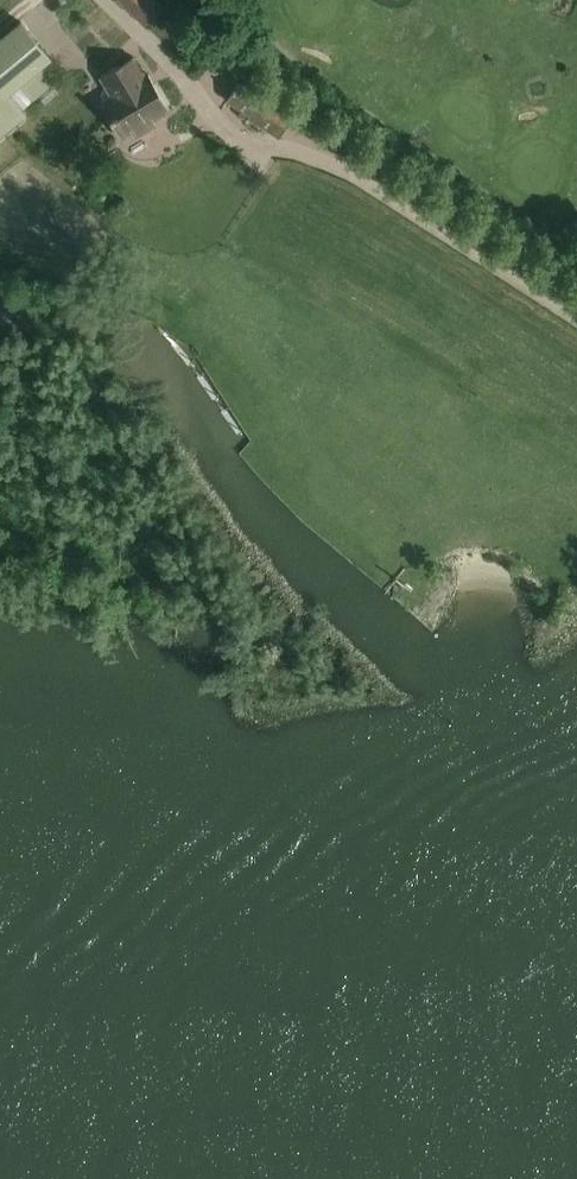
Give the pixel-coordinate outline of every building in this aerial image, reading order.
[(39,96),(50,88),(57,81),(45,67),(53,61),(22,23),(0,42),(0,132),(23,113),(21,111),(39,96)] [(123,139),(134,133),(137,139),(158,126),(155,120),(171,110),(151,76),(145,79),(134,59),(103,77),(115,97),(102,104),(123,139)] [(292,117),(241,83),(231,102),(254,117),(251,121),(278,138),(292,117)]
